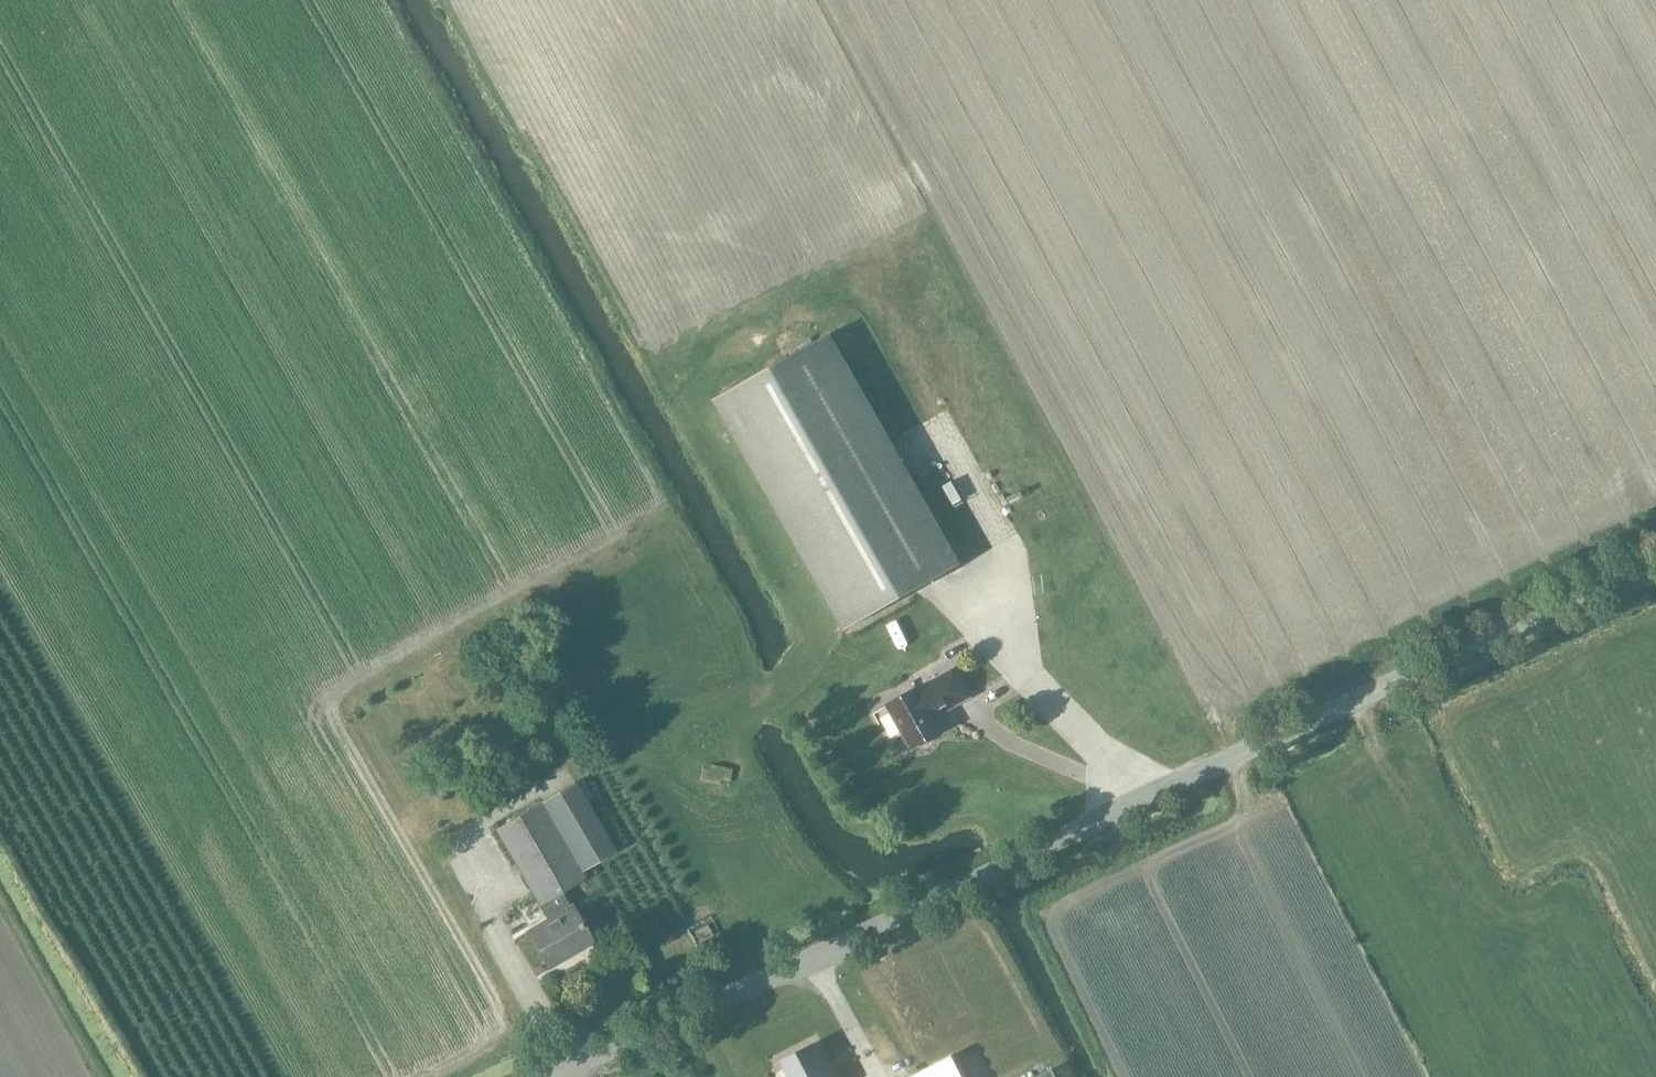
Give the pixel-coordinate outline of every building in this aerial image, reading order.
[(715,398),(845,629),(961,563),(830,332),(715,398)] [(942,461),(929,467),(939,489),(952,483),(942,461)] [(888,704),(912,746),(917,744),(922,745),(926,744),(929,741),(931,736),(943,729),(935,715),(970,695),(955,668),(920,688),(919,687),(888,704)] [(544,802),(499,828),(552,920),(533,930),(549,959),(563,951),(567,956),(593,941),(573,906),(572,907),(571,906),(563,892),(587,878),(584,871),(617,852),(576,783),(544,802)] [(708,924),(696,930),(701,941),(714,935),(708,924)] [(792,1076),(831,1076),(815,1044),(784,1060),(792,1076)] [(953,1055),(910,1076),(965,1076),(953,1055)]
